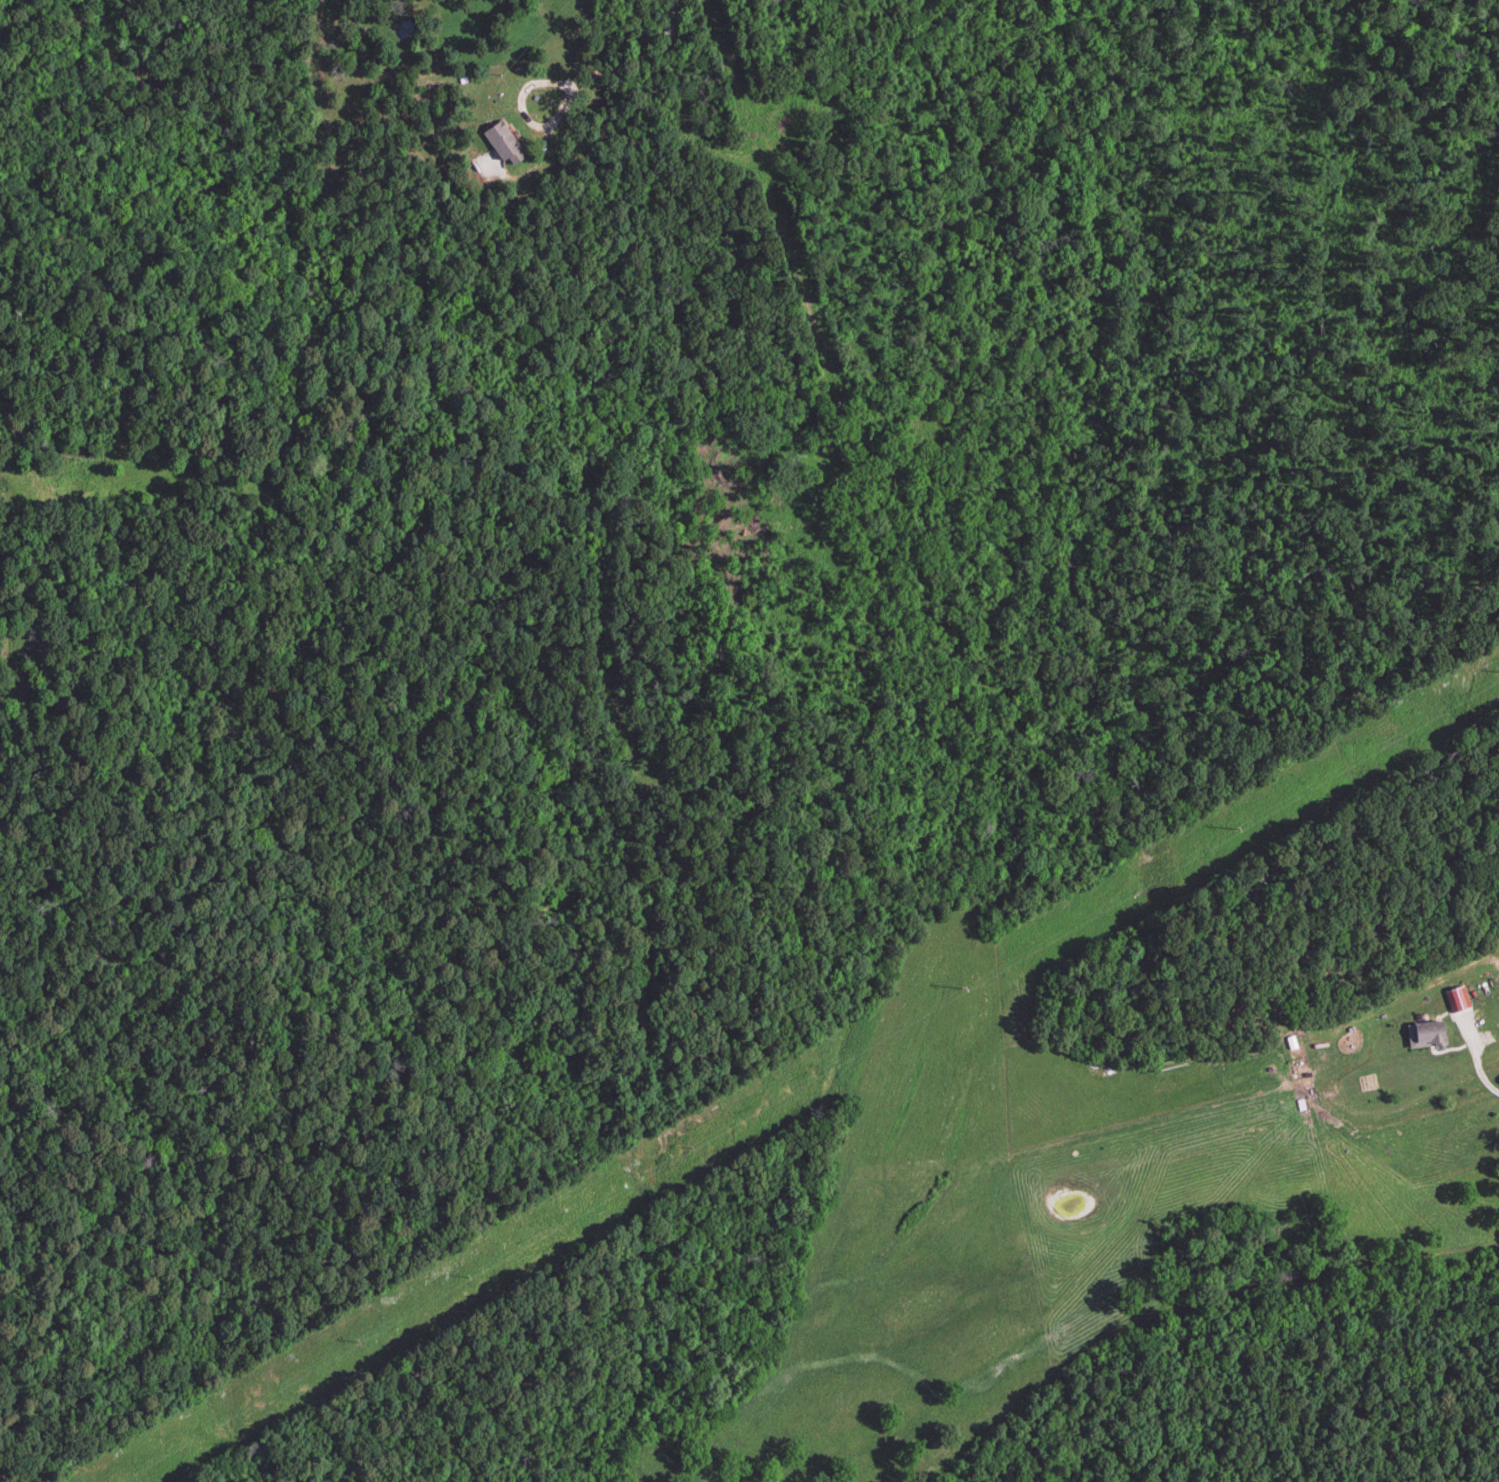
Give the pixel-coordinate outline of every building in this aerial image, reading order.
[(500,164),(506,160),(510,166),(523,157),(498,121),(479,134),(500,164)] [(1466,1016),(1466,990),(1447,990),(1447,1014),(1460,1014),(1460,1016),(1466,1016)] [(1438,1022),(1404,1026),(1407,1050),(1441,1046),(1438,1022)]
